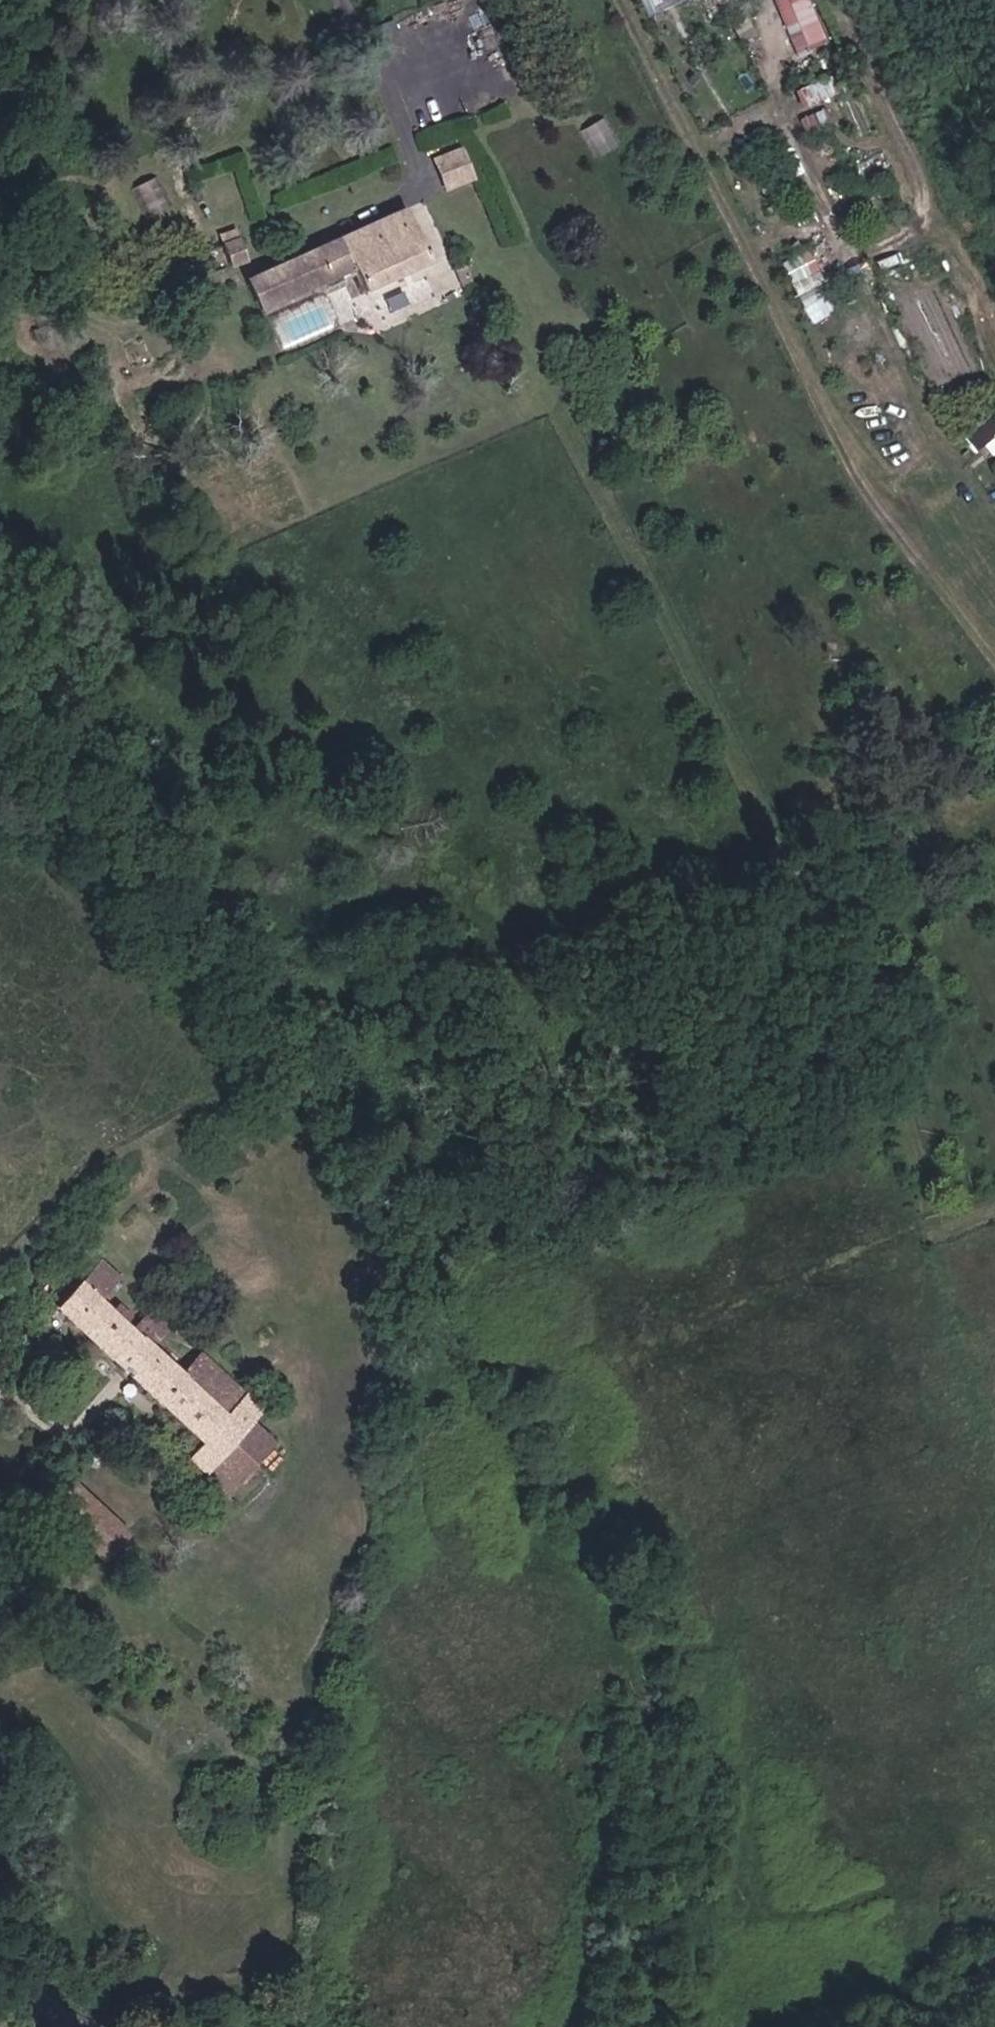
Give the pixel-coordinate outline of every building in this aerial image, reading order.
[(797,53),(829,41),(813,0),(777,0),(797,53)] [(586,127),(602,153),(623,140),(607,114),(586,127)] [(444,187),(475,179),(466,144),(434,153),(444,187)] [(148,210),(171,204),(164,175),(141,180),(148,210)] [(376,203),(219,272),(230,301),(321,259),(334,287),(399,256),(376,203)] [(812,250),(785,261),(809,321),(837,310),(812,250)] [(969,432),(988,455),(994,449),(994,427),(986,417),(969,432)] [(96,1256),(56,1303),(94,1338),(117,1312),(106,1302),(125,1281),(96,1256)] [(117,1312),(94,1338),(175,1413),(200,1385),(225,1407),(243,1385),(202,1349),(181,1373),(117,1312)] [(200,1385),(175,1413),(203,1439),(188,1456),(207,1475),(255,1421),(266,1408),(243,1385),(225,1407),(200,1385)] [(228,1494),(275,1442),(255,1421),(207,1475),(228,1494)] [(75,1472),(49,1502),(83,1530),(107,1500),(75,1472)] [(136,1525),(107,1500),(83,1530),(111,1553),(136,1525)]
